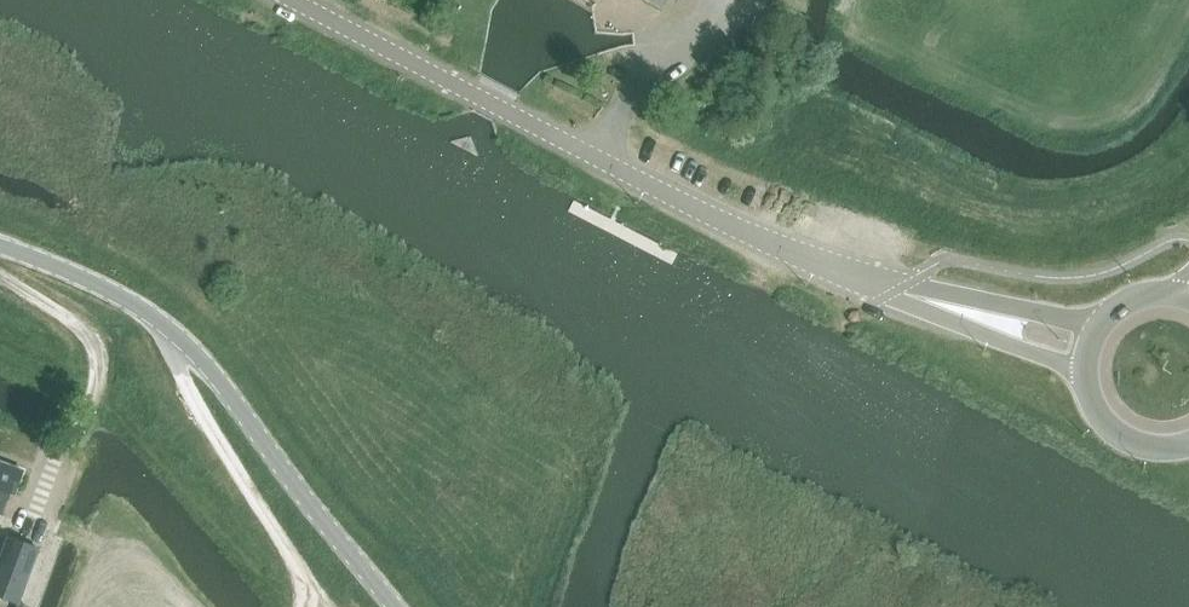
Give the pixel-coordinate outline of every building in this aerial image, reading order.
[(661,11),(667,0),(641,0),(661,11)] [(2,517),(9,498),(21,465),(0,458),(0,516),(2,517)] [(0,560),(0,597),(19,604),(39,550),(35,549),(44,525),(23,517),(14,541),(8,538),(0,560)]
